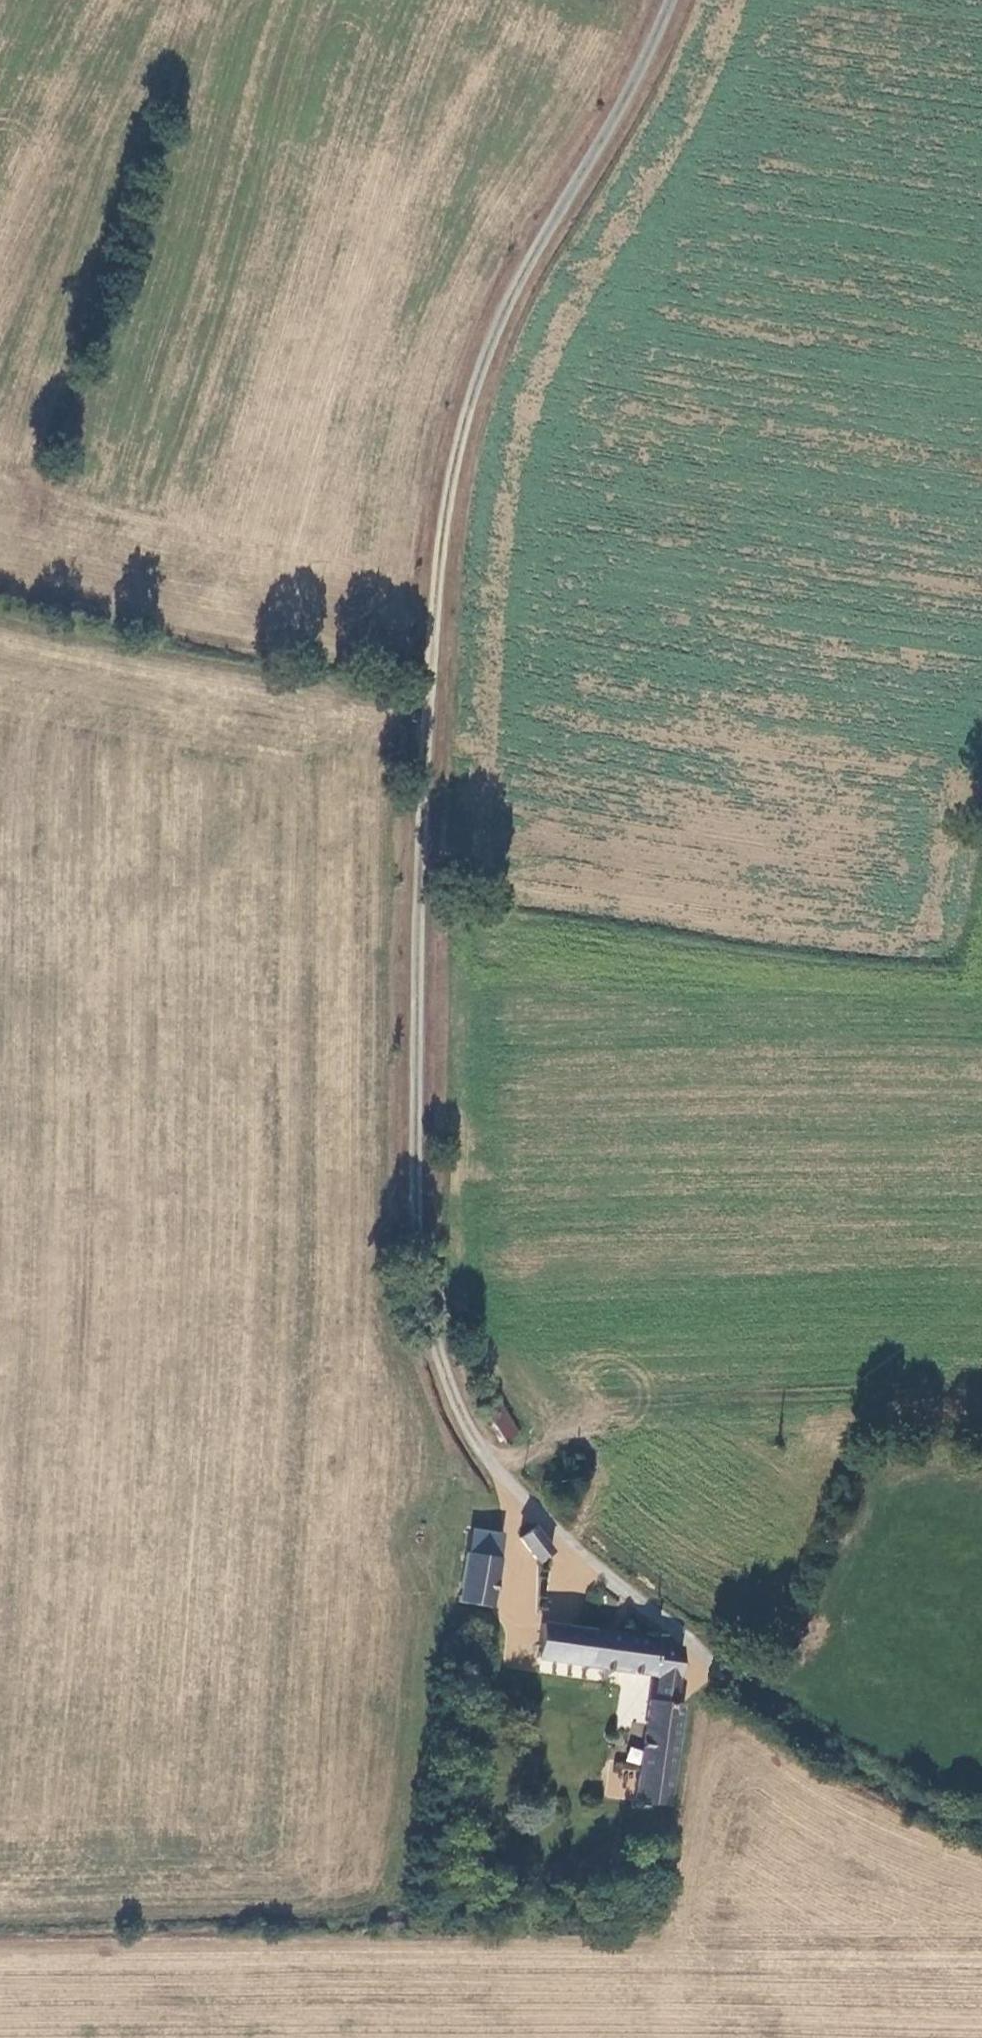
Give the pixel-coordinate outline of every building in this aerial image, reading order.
[(519,1430),(497,1397),(481,1408),(487,1422),(501,1442),(519,1430)] [(552,1551),(531,1526),(518,1536),(538,1561),(552,1551)] [(496,1556),(487,1556),(464,1554),(458,1606),(490,1610),(496,1556)] [(677,1638),(540,1618),(535,1658),(670,1679),(677,1638)] [(649,1697),(637,1798),(673,1803),(686,1702),(649,1697)]
